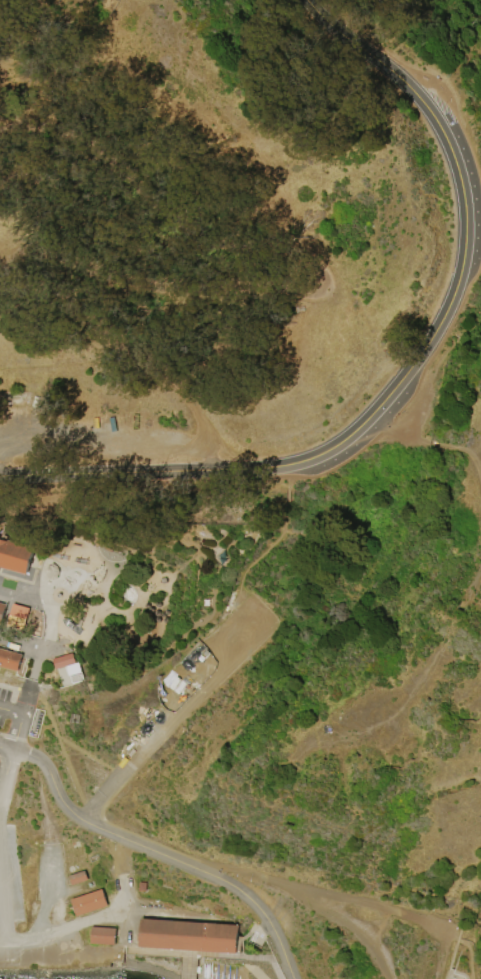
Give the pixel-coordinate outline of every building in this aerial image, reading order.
[(36,548),(0,538),(0,574),(1,574),(3,569),(28,576),(36,548)] [(12,603),(28,607),(22,629),(6,624),(12,603)] [(18,673),(0,668),(0,651),(23,657),(18,673)] [(56,670),(74,663),(70,654),(53,660),(56,670)] [(70,885),(86,879),(83,870),(67,875),(70,885)] [(75,916),(106,905),(100,888),(70,899),(75,916)] [(140,918),(236,925),(234,953),(189,950),(137,946),(140,918)] [(90,926),(89,943),(113,944),(114,927),(90,926)] [(465,971),(463,978),(447,978),(453,956),(463,961),(465,971)]
